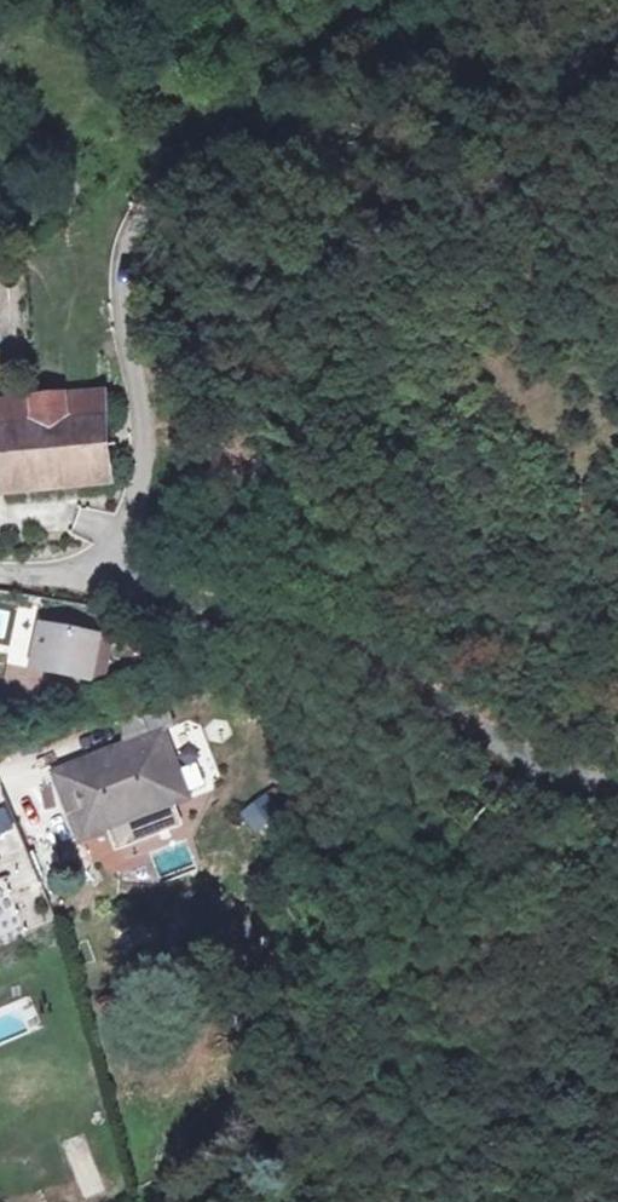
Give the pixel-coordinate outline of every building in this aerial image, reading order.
[(0,405),(0,427),(4,492),(101,487),(94,399),(0,405)] [(186,492),(174,490),(172,508),(185,509),(186,492)] [(18,618),(26,593),(10,590),(4,615),(18,618)] [(99,631),(41,625),(37,668),(95,675),(99,631)] [(201,827),(178,757),(66,792),(88,862),(201,827)] [(13,807),(23,844),(47,837),(37,801),(13,807)]
